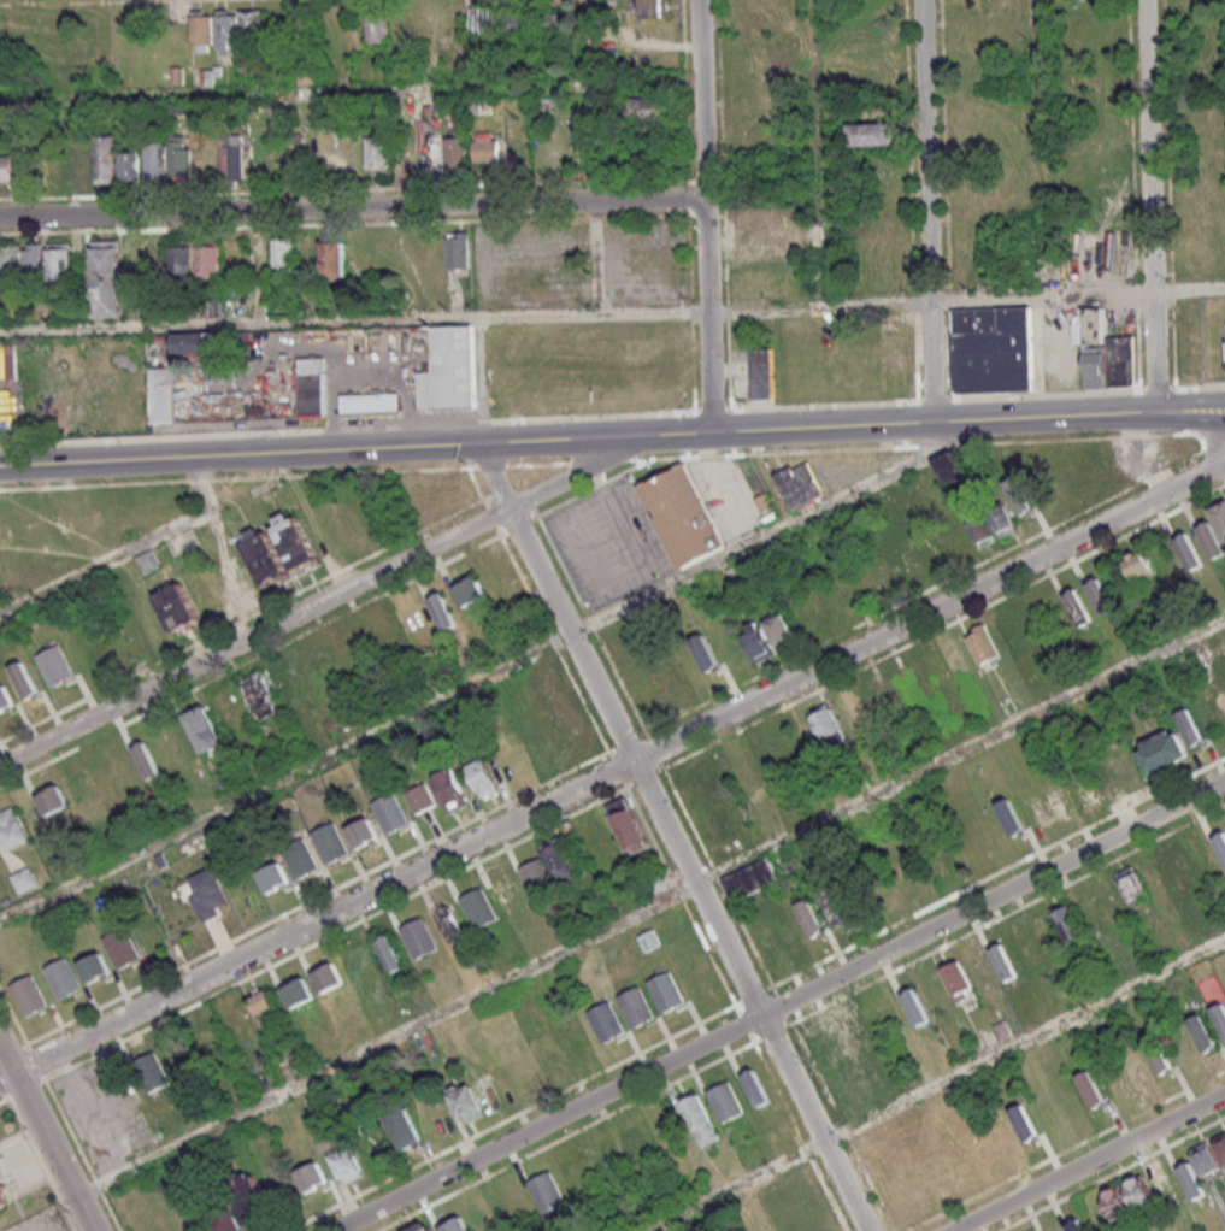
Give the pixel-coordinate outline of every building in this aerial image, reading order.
[(639,17),(667,17),(667,0),(639,0),(639,17)] [(470,36),(499,36),(499,5),(470,5),(470,36)] [(292,8),(292,46),(314,46),(314,8),(292,8)] [(367,43),(387,43),(387,8),(367,8),(367,43)] [(190,10),(190,51),(214,51),(214,10),(190,10)] [(219,10),(219,48),(261,48),(261,10),(219,10)] [(571,12),(543,12),(543,34),(571,34),(571,12)] [(668,122),(668,96),(624,96),(624,122),(668,122)] [(849,145),(893,145),(893,122),(849,122),(849,145)] [(499,162),(499,132),(474,132),(474,162),(499,162)] [(98,135),(98,184),(118,184),(118,135),(98,135)] [(368,135),(368,173),(392,173),(392,135),(368,135)] [(444,136),(444,172),(466,172),(466,136),(444,136)] [(146,181),(170,181),(170,180),(192,180),(192,137),(171,137),(171,142),(146,142),(146,181)] [(221,180),(246,180),(246,137),(221,137),(221,180)] [(122,148),(122,183),(140,183),(140,148),(122,148)] [(15,181),(15,155),(0,155),(0,181),(15,181)] [(78,155),(78,181),(93,181),(93,155),(78,155)] [(783,227),(738,227),(738,250),(783,250),(783,227)] [(469,233),(446,233),(446,269),(469,269),(469,233)] [(274,273),(294,273),(294,236),(274,236),(274,273)] [(122,239),(92,239),(92,315),(122,315),(122,239)] [(196,280),(196,239),(170,240),(170,280),(196,280)] [(322,240),(322,277),(344,277),(344,240),(322,240)] [(221,241),(200,241),(200,278),(221,278),(221,241)] [(71,242),(48,242),(48,276),(71,276),(71,242)] [(43,284),(42,243),(0,244),(0,284),(43,284)] [(955,308),(1032,305),(1036,391),(962,394),(958,389),(955,308)] [(1082,307),(1083,388),(1135,387),(1134,336),(1105,336),(1104,306),(1082,307)] [(475,324),(478,410),(422,411),(420,372),(436,372),(435,325),(475,324)] [(173,355),(219,355),(219,331),(173,331),(173,355)] [(753,348),(773,348),(776,399),(755,400),(753,348)] [(325,357),(299,357),(299,417),(325,417),(325,357)] [(175,367),(150,367),(150,422),(175,422),(175,367)] [(22,378),(0,378),(0,425),(2,425),(22,425),(22,378)] [(399,413),(399,394),(341,394),(341,413),(399,413)] [(934,462),(947,486),(966,476),(953,451),(934,462)] [(772,474),(789,513),(825,497),(807,458),(772,474)] [(676,570),(724,547),(682,461),(634,484),(676,570)] [(1021,517),(1037,509),(1021,476),(1005,485),(1021,517)] [(1208,508),(1224,542),(1224,500),(1208,508)] [(992,507),(997,535),(1015,532),(1010,504),(992,507)] [(318,561),(295,510),(238,536),(262,587),(318,561)] [(967,521),(980,546),(997,538),(983,513),(967,521)] [(1209,521),(1196,528),(1213,559),(1224,552),(1224,550),(1209,521)] [(976,551),(963,523),(942,532),(955,560),(976,551)] [(1173,538),(1190,572),(1204,565),(1187,531),(1173,538)] [(1121,558),(1134,582),(1155,572),(1143,547),(1121,558)] [(160,566),(152,549),(136,556),(144,573),(160,566)] [(452,587),(463,608),(486,596),(475,574),(452,587)] [(1085,583),(1100,616),(1114,609),(1098,577),(1085,583)] [(173,633),(199,619),(180,582),(154,595),(173,633)] [(1062,594),(1080,628),(1093,621),(1075,587),(1062,594)] [(457,624),(440,591),(427,598),(444,631),(457,624)] [(763,622),(779,649),(797,638),(782,611),(763,622)] [(756,663),(776,653),(759,620),(739,629),(756,663)] [(964,633),(980,665),(1000,655),(984,623),(964,633)] [(720,666),(704,632),(691,639),(708,672),(720,666)] [(51,687),(75,675),(60,644),(36,655),(51,687)] [(41,692),(20,661),(8,669),(29,700),(41,692)] [(278,712),(265,670),(243,676),(256,718),(278,712)] [(17,705),(6,683),(0,686),(0,713),(17,705)] [(224,744),(205,702),(183,712),(203,754),(224,744)] [(821,740),(842,731),(828,702),(807,711),(821,740)] [(1205,740),(1191,706),(1175,713),(1190,746),(1205,740)] [(1189,755),(1172,727),(1135,747),(1151,776),(1189,755)] [(160,774),(146,740),(132,746),(147,780),(160,774)] [(464,765),(480,798),(499,789),(483,756),(464,765)] [(430,777),(448,813),(469,802),(451,766),(430,777)] [(436,804),(424,782),(403,792),(415,815),(436,804)] [(69,805),(58,784),(35,797),(46,817),(69,805)] [(409,823),(394,790),(370,801),(386,834),(409,823)] [(628,856),(650,848),(629,795),(607,804),(628,856)] [(1025,830),(1009,797),(996,803),(1013,837),(1025,830)] [(7,851),(30,840),(13,805),(0,812),(0,836),(7,851)] [(354,848),(379,840),(371,815),(346,824),(354,848)] [(312,831),(326,864),(349,854),(335,821),(312,831)] [(1224,863),(1224,831),(1212,837),(1224,863)] [(540,844),(545,856),(519,866),(534,902),(558,892),(557,890),(581,881),(563,835),(540,844)] [(282,850),(298,879),(320,867),(304,838),(282,850)] [(731,900),(779,882),(769,858),(722,876),(731,900)] [(267,893),(290,882),(280,860),(257,871),(267,893)] [(1149,893),(1134,865),(1116,875),(1131,903),(1149,893)] [(10,875),(18,893),(37,884),(29,866),(10,875)] [(184,879),(201,922),(221,914),(217,904),(227,900),(214,866),(184,879)] [(496,919),(482,886),(460,896),(474,929),(496,919)] [(833,925),(849,920),(841,896),(825,900),(833,925)] [(825,932),(808,898),(795,904),(812,938),(825,932)] [(1084,930),(1067,904),(1053,913),(1069,939),(1084,930)] [(437,909),(448,943),(462,939),(451,905),(437,909)] [(400,927),(414,959),(438,949),(424,916),(400,927)] [(103,936),(118,969),(141,958),(126,926),(103,936)] [(659,947),(655,930),(639,934),(643,951),(659,947)] [(405,966),(388,934),(376,940),(393,973),(405,966)] [(1017,977),(1002,943),(989,948),(1005,982),(1017,977)] [(78,963),(89,983),(111,971),(101,951),(78,963)] [(59,999),(82,988),(66,956),(43,967),(59,999)] [(975,991),(956,957),(937,968),(957,1002),(975,991)] [(321,994),(345,983),(335,961),(311,972),(321,994)] [(662,1013),(685,1002),(669,968),(646,980),(662,1013)] [(9,985),(25,1017),(48,1005),(32,973),(9,985)] [(291,1009),(315,997),(304,975),(280,987),(291,1009)] [(633,1028),(655,1017),(638,985),(616,997),(633,1028)] [(277,1006),(268,987),(248,997),(258,1016),(277,1006)] [(930,1020),(913,987),(900,994),(917,1026),(930,1020)] [(585,1009),(602,1043),(625,1032),(608,998),(585,1009)] [(1224,1002),(1211,1008),(1224,1039),(1224,1004),(1224,1002)] [(1218,1047),(1201,1013),(1188,1019),(1204,1053),(1218,1047)] [(1158,1076),(1173,1070),(1160,1036),(1145,1042),(1158,1076)] [(132,1061),(147,1096),(171,1085),(156,1050),(132,1061)] [(758,1108),(771,1101),(753,1068),(741,1075),(758,1108)] [(1077,1075),(1094,1110),(1107,1104),(1090,1069),(1077,1075)] [(721,1124),(744,1113),(728,1080),(706,1091),(721,1124)] [(464,1124),(485,1114),(469,1081),(448,1091),(464,1124)] [(720,1139),(698,1089),(679,1098),(700,1148),(720,1139)] [(1041,1139),(1023,1103),(1010,1109),(1028,1145),(1041,1139)] [(405,1150),(423,1141),(407,1107),(388,1115),(405,1150)] [(1224,1165),(1224,1133),(1213,1139),(1224,1165)] [(1221,1168),(1208,1142),(1189,1151),(1202,1177),(1221,1168)] [(365,1174),(352,1149),(332,1159),(344,1184),(365,1174)] [(1192,1201),(1205,1195),(1189,1160),(1176,1167),(1192,1201)] [(327,1181),(317,1161),(295,1172),(305,1192),(327,1181)] [(275,1213),(252,1167),(225,1180),(248,1227),(275,1213)] [(566,1202),(550,1170),(527,1181),(543,1213),(566,1202)] [(1136,1208),(1155,1199),(1143,1173),(1123,1182),(1136,1208)] [(9,1205),(0,1182),(0,1208),(9,1205)] [(1133,1211),(1118,1185),(1100,1195),(1114,1221),(1133,1211)] [(231,1206),(210,1218),(217,1230),(245,1230),(231,1206)] [(1080,1218),(1061,1226),(1063,1230),(1069,1230),(1070,1230),(1085,1230),(1080,1218)] [(430,1220),(402,1230),(434,1230),(430,1220)]
